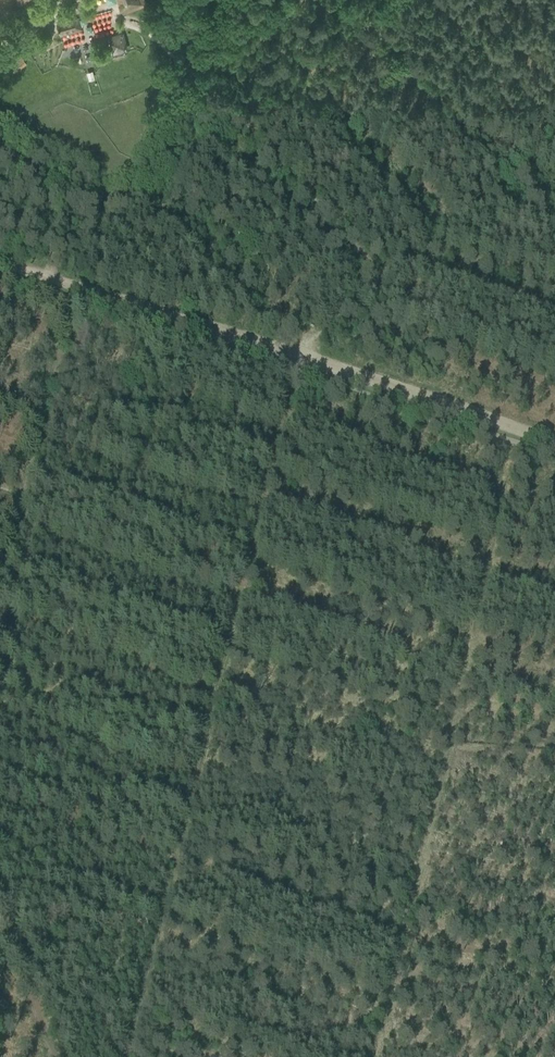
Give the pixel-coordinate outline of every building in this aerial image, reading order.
[(144,0),(121,0),(125,11),(146,4),(144,0)] [(57,24),(60,34),(60,36),(81,30),(78,18),(57,24)] [(122,36),(109,39),(112,53),(126,49),(122,36)] [(8,63),(14,72),(26,63),(20,54),(8,63)]
